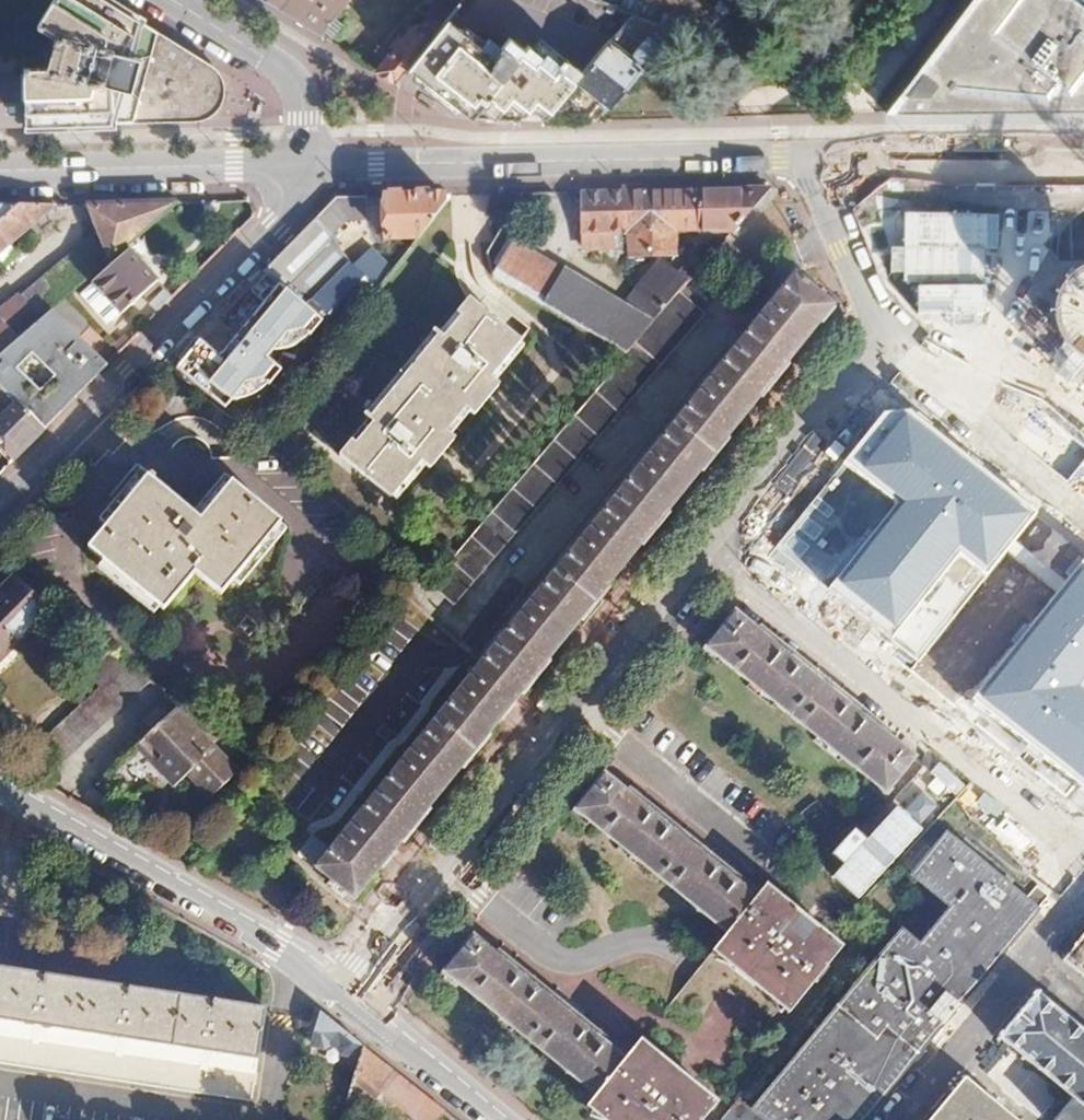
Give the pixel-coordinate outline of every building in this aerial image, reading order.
[(24,76),(25,124),(195,119),(199,117),(204,115),(213,106),(216,100),(218,94),(219,90),(219,85),(218,80),(216,76),(214,71),(212,65),(107,0),(51,0),(23,44),(24,76)] [(277,9),(318,34),(332,16),(345,0),(284,0),(277,9)] [(412,25),(374,69),(395,82),(407,68),(447,19),(460,4),(456,0),(439,0),(426,14),(430,16),(426,21),(412,25)] [(892,112),(907,112),(908,112),(994,0),(973,0),(892,112)] [(908,112),(927,112),(1083,109),(1083,0),(994,0),(908,112)] [(341,23),(332,16),(318,34),(327,39),(341,23)] [(607,107),(672,33),(630,16),(581,74),(575,80),(607,107)] [(447,19),(407,68),(470,118),(517,120),(530,104),(538,120),(541,121),(575,80),(581,74),(566,61),(564,64),(560,61),(557,65),(544,55),(540,59),(527,49),(523,53),(506,39),(492,56),(447,19)] [(25,124),(24,76),(0,76),(0,124),(25,124)] [(772,190),(704,191),(705,234),(739,233),(773,191),(772,190)] [(704,191),(627,192),(628,251),(628,257),(678,257),(682,248),(683,234),(705,234),(704,191)] [(627,192),(580,193),(582,245),(588,251),(628,251),(627,192)] [(455,195),(386,196),(385,239),(414,240),(455,195)] [(379,196),(337,196),(326,208),(338,218),(379,217),(379,196)] [(51,310),(64,299),(178,201),(94,203),(109,246),(104,251),(91,238),(27,293),(25,290),(0,312),(0,353),(51,310)] [(21,204),(0,222),(0,254),(58,204),(21,204)] [(21,204),(0,205),(0,222),(21,204)] [(513,241),(488,271),(635,361),(686,298),(697,284),(673,268),(668,265),(624,307),(513,241)] [(156,282),(131,254),(94,287),(96,289),(120,314),(122,315),(156,282)] [(364,257),(349,267),(372,286),(383,274),(364,257)] [(267,269),(245,291),(291,331),(310,308),(267,269)] [(1056,344),(1061,351),(1066,357),(1070,361),(1075,364),(1081,367),(1083,368),(1083,274),(1079,276),(1073,279),(1071,281),(1066,285),(1062,289),(1059,294),(1057,297),(1055,301),(1054,305),(1052,310),(1051,316),(1051,321),(1051,327),(1052,333),(1054,338),(1056,344)] [(338,854),(324,872),(363,902),(837,306),(798,275),(338,854)] [(120,314),(96,289),(84,301),(108,325),(120,314)] [(686,298),(635,361),(446,594),(471,614),(711,317),(686,298)] [(64,299),(51,310),(76,335),(88,323),(64,299)] [(442,339),(436,336),(374,425),(378,429),(353,466),(404,503),(430,468),(438,474),(461,442),(453,435),(470,410),(479,417),(499,386),(492,380),(520,339),(468,302),(442,339)] [(291,331),(257,371),(247,380),(224,409),(249,430),(334,329),(310,308),(291,331)] [(51,310),(0,353),(0,387),(17,403),(43,430),(106,366),(76,335),(51,310)] [(206,330),(198,338),(247,380),(257,371),(206,330)] [(198,338),(171,365),(224,409),(247,380),(198,338)] [(7,413),(17,403),(0,387),(0,406),(7,413)] [(0,421),(0,446),(14,460),(43,430),(17,403),(7,413),(0,421)] [(910,412),(882,415),(840,466),(892,508),(821,596),(911,668),(1036,513),(910,412)] [(200,520),(150,477),(89,548),(164,611),(196,575),(219,595),(282,524),(233,483),(200,520)] [(968,697),(1083,792),(1083,689),(1083,688),(1083,687),(1083,555),(968,697)] [(15,578),(0,594),(0,661),(48,611),(15,578)] [(735,614),(706,648),(884,794),(911,762),(735,614)] [(144,687),(124,665),(44,741),(43,742),(64,765),(144,687)] [(218,718),(186,700),(104,777),(126,800),(160,769),(168,778),(183,765),(214,799),(240,775),(201,734),(218,718)] [(603,775),(574,809),(729,934),(757,900),(603,775)] [(913,931),(767,1109),(779,1119),(877,1119),(926,1060),(972,1003),(1046,913),(956,834),(922,875),(962,912),(932,947),(913,931)] [(324,872),(338,854),(319,839),(305,856),(324,872)] [(729,934),(712,954),(787,1017),(813,985),(817,987),(830,972),(826,969),(841,950),(768,886),(757,900),(729,934)] [(473,939),(445,973),(597,1096),(625,1062),(473,939)] [(256,1062),(264,1013),(15,971),(0,968),(0,1022),(256,1062)] [(996,1024),(972,1003),(926,1060),(976,1102),(983,1093),(1017,1042),(1049,1002),(1034,978),(996,1024)] [(1049,1002),(1017,1042),(1083,1095),(1083,1029),(1049,1002)] [(328,1054),(330,1050),(337,1055),(335,1059),(336,1065),(346,1071),(335,1112),(341,1115),(349,1087),(353,1075),(361,1049),(339,1032),(316,1015),(307,1046),(318,1053),(328,1054)] [(587,1108),(601,1119),(702,1119),(716,1103),(642,1041),(625,1062),(597,1096),(587,1108)] [(353,1075),(412,1119),(452,1119),(361,1049),(353,1075)] [(983,1093),(976,1102),(961,1119),(1017,1119),(983,1093)] [(1072,1119),(1083,1119),(1083,1105),(1072,1119)]
